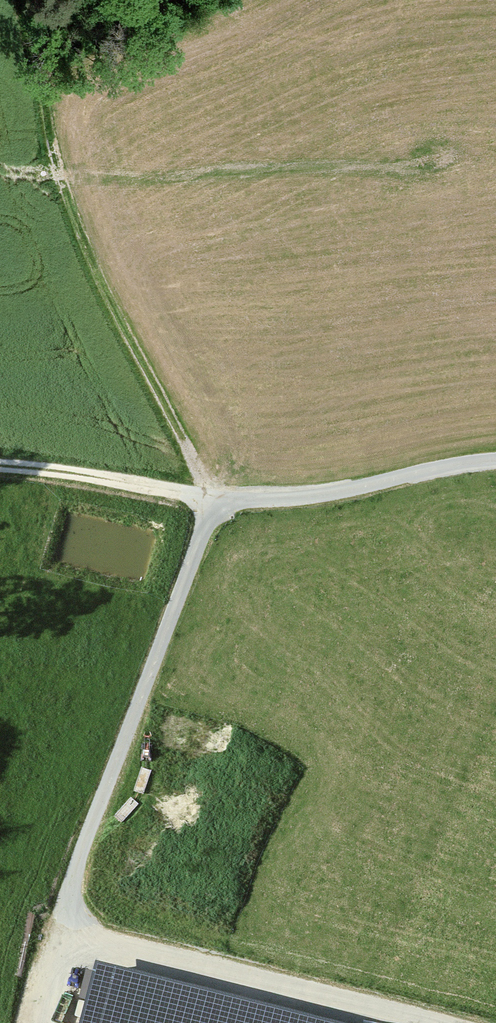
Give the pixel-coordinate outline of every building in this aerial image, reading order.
[(97,958),(81,1022),(349,1022),(97,958)]
